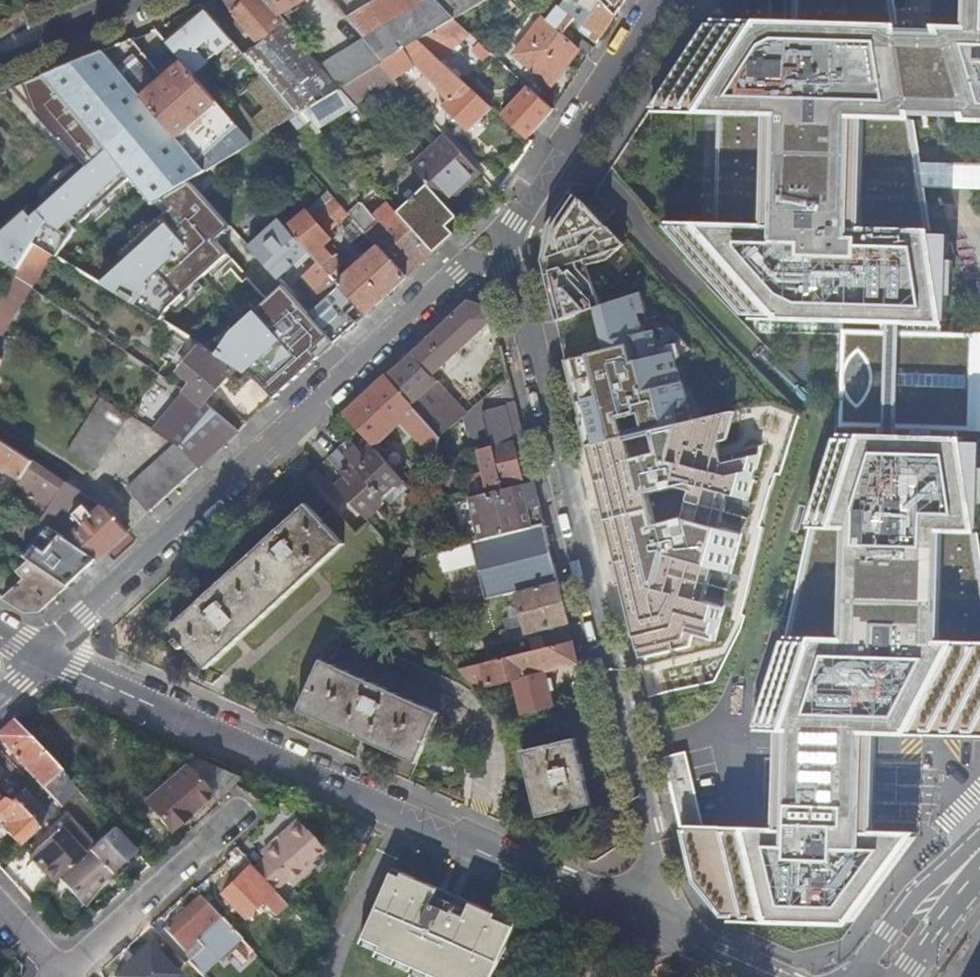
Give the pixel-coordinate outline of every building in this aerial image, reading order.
[(245,55),(263,75),(273,86),(298,116),(305,112),(341,90),(287,27),(291,25),(281,14),(269,0),(226,0),(261,42),(271,34),(273,36),(245,55)] [(281,14),(306,0),(269,0),(281,14)] [(366,40),(386,63),(421,41),(456,20),(437,0),(435,0),(366,40)] [(456,20),(489,0),(437,0),(456,20)] [(550,21),(565,34),(576,19),(582,22),(579,27),(580,30),(598,43),(616,16),(609,9),(601,0),(568,0),(564,7),(562,6),(550,21)] [(616,16),(627,0),(607,0),(612,6),(609,9),(616,16)] [(713,22),(715,22),(715,25),(707,24),(651,109),(655,109),(655,112),(653,112),(653,114),(766,117),(763,225),(667,222),(667,224),(669,225),(669,227),(664,227),(743,316),(753,316),(753,318),(751,318),(751,320),(946,326),(925,187),(921,165),(914,116),(953,117),(956,117),(963,118),(964,123),(979,124),(979,0),(968,0),(967,28),(935,27),(937,33),(901,31),(896,0),(794,0),(793,23),(713,20),(713,22)] [(233,40),(202,4),(175,19),(185,33),(175,42),(201,70),(233,40)] [(550,21),(546,17),(517,54),(554,85),(581,50),(565,34),(550,21)] [(421,41),(442,60),(470,33),(456,20),(421,41)] [(162,75),(133,39),(105,51),(204,171),(210,169),(230,157),(231,157),(253,143),(229,115),(218,102),(195,77),(181,60),(162,75)] [(366,40),(326,65),(345,87),(382,65),(386,63),(366,40)] [(421,41),(386,63),(382,65),(395,80),(419,65),(453,98),(450,100),(447,97),(443,100),(470,129),(494,108),(442,60),(421,41)] [(201,70),(175,42),(170,46),(181,60),(195,77),(201,70)] [(492,53),(481,43),(475,49),(485,59),(492,53)] [(105,51),(46,76),(110,151),(132,177),(138,183),(154,203),(159,200),(191,181),(204,171),(105,51)] [(382,65),(345,87),(343,89),(361,108),(379,129),(384,125),(362,100),(395,80),(382,65)] [(283,125),(291,120),(298,116),(273,86),(263,75),(251,85),(269,107),(253,122),(239,106),(229,115),(253,143),(256,141),(263,137),(274,130),(283,125)] [(18,268),(34,242),(50,252),(56,256),(72,230),(66,224),(75,215),(81,222),(132,177),(110,151),(46,76),(14,89),(60,141),(62,139),(88,168),(31,218),(25,212),(1,234),(0,233),(0,257),(18,268)] [(530,88),(504,116),(529,139),(554,110),(530,88)] [(354,112),(361,108),(343,89),(341,90),(305,112),(314,122),(320,128),(352,109),(354,112)] [(300,133),(314,122),(305,112),(298,116),(291,120),(300,133)] [(328,138),(340,151),(348,143),(336,130),(328,138)] [(429,184),(444,201),(457,188),(461,192),(482,173),(448,136),(414,167),(429,184)] [(256,141),(253,143),(231,157),(238,168),(263,152),(256,141)] [(921,165),(925,187),(979,189),(979,167),(921,165)] [(204,171),(191,181),(204,196),(223,183),(210,169),(204,171)] [(204,196),(191,181),(159,200),(168,210),(120,254),(126,260),(101,283),(161,321),(171,305),(226,254),(214,241),(232,225),(204,196)] [(458,217),(429,184),(398,214),(433,253),(455,234),(449,226),(458,217)] [(320,263),(367,314),(408,277),(380,247),(344,278),(338,271),(345,264),(336,255),(333,257),(324,247),(332,239),(331,237),(335,234),(332,231),(351,214),(330,191),(288,228),(310,252),(320,263)] [(616,212),(597,192),(587,205),(590,207),(604,223),(616,212)] [(361,203),(351,214),(408,277),(433,253),(389,204),(374,217),(361,203)] [(252,247),(280,278),(310,252),(288,228),(281,220),(252,247)] [(368,233),(357,220),(345,231),(356,243),(368,233)] [(363,251),(375,240),(368,233),(356,243),(363,251)] [(20,301),(50,252),(34,242),(18,268),(4,291),(4,292),(20,301)] [(313,313),(338,341),(367,314),(320,263),(305,276),(326,300),(313,313)] [(229,334),(217,355),(232,364),(258,380),(260,381),(276,398),(338,341),(313,313),(285,283),(229,334)] [(20,301),(4,292),(0,299),(0,334),(20,301)] [(558,322),(588,447),(696,422),(686,383),(684,383),(679,362),(691,348),(667,329),(641,335),(638,323),(645,322),(639,294),(558,322)] [(470,302),(412,356),(432,377),(437,372),(496,319),(494,311),(470,302)] [(943,341),(940,326),(881,324),(880,340),(869,344),(859,350),(852,355),(847,363),(844,367),(842,376),(843,386),(845,394),(850,402),(857,408),(867,414),(878,420),(877,435),(957,438),(956,430),(954,418),(954,417),(967,409),(974,402),(977,396),(979,389),(978,389),(979,383),(979,376),(978,369),(975,363),(968,355),(957,348),(943,341)] [(184,449),(201,467),(241,430),(207,402),(213,395),(247,424),(276,398),(260,381),(258,380),(232,402),(218,390),(233,372),(229,368),(232,364),(217,355),(179,331),(164,353),(175,360),(179,354),(190,361),(181,373),(193,383),(186,392),(187,393),(176,406),(181,411),(164,431),(159,427),(156,431),(177,445),(184,449)] [(432,377),(412,356),(388,377),(413,404),(437,383),(432,377)] [(481,403),(511,378),(506,360),(456,401),(438,382),(437,383),(413,404),(442,437),(481,403)] [(413,404),(388,377),(347,415),(360,429),(374,443),(392,463),(397,459),(382,441),(402,423),(436,457),(442,437),(413,404)] [(504,401),(515,398),(511,378),(481,403),(486,421),(492,448),(515,443),(504,401)] [(129,414),(103,398),(70,449),(96,466),(129,414)] [(176,406),(159,427),(164,431),(181,411),(176,406)] [(473,452),(481,450),(492,448),(486,421),(467,426),(473,452)] [(663,757),(680,825),(683,825),(682,827),(685,827),(684,829),(681,829),(694,885),(721,917),(731,917),(731,920),(729,920),(729,922),(848,925),(851,921),(855,921),(917,837),(914,836),(917,832),(872,830),(872,813),(873,792),(873,776),(874,734),(979,738),(979,548),(963,438),(957,438),(877,435),(839,434),(839,436),(841,436),(841,439),(834,439),(807,524),(811,524),(811,527),(809,527),(785,638),(787,638),(787,641),(781,641),(753,726),(757,726),(757,729),(755,729),(755,731),(778,731),(775,828),(703,826),(701,817),(686,752),(663,757)] [(339,447),(386,498),(406,479),(392,463),(374,443),(364,452),(350,437),(339,447)] [(33,461),(0,440),(0,465),(21,479),(33,461)] [(491,493),(505,490),(503,484),(524,480),(515,447),(521,445),(520,441),(515,443),(492,448),(481,450),(491,493)] [(130,488),(151,512),(201,467),(184,449),(177,445),(130,488)] [(348,477),(337,486),(368,519),(388,500),(386,498),(339,447),(329,457),(348,477)] [(471,453),(482,496),(491,493),(481,450),(473,452),(471,453)] [(55,495),(64,481),(33,461),(21,479),(18,484),(26,490),(22,498),(36,507),(47,490),(55,495)] [(473,542),(546,525),(535,482),(505,490),(491,493),(482,496),(420,511),(411,541),(405,559),(473,542)] [(75,503),(82,493),(67,483),(42,521),(47,525),(57,531),(69,512),(73,514),(79,505),(75,503)] [(347,546),(327,524),(321,518),(309,504),(172,626),(181,636),(177,640),(185,648),(189,645),(210,669),(212,667),(239,643),(316,574),(347,546)] [(100,559),(128,533),(104,507),(95,516),(86,506),(76,515),(85,525),(70,540),(100,559)] [(327,524),(338,513),(333,508),(321,518),(327,524)] [(519,593),(560,582),(546,525),(473,542),(488,601),(519,593)] [(71,586),(100,559),(70,540),(42,567),(71,586)] [(42,612),(71,586),(42,567),(32,561),(24,567),(20,563),(16,568),(26,579),(5,599),(26,613),(42,612)] [(534,651),(574,641),(560,582),(519,593),(534,651)] [(548,672),(580,665),(574,641),(534,651),(460,670),(475,688),(489,684),(490,686),(516,680),(524,717),(546,711),(556,708),(548,672)] [(341,647),(333,644),(325,660),(334,664),(341,647)] [(325,660),(302,710),(418,763),(441,712),(334,664),(325,660)] [(573,722),(569,706),(556,708),(546,711),(550,728),(573,722)] [(0,731),(0,741),(43,786),(59,771),(12,720),(0,731)] [(593,804),(577,739),(523,752),(539,818),(593,804)] [(195,776),(215,799),(235,780),(206,767),(195,776)] [(79,792),(64,776),(48,790),(63,806),(79,792)] [(170,797),(159,807),(180,830),(215,799),(195,776),(173,794),(170,791),(167,794),(170,797)] [(13,802),(38,828),(50,818),(25,791),(13,802)] [(0,800),(0,818),(6,824),(3,827),(19,846),(38,828),(13,802),(12,800),(8,803),(3,798),(0,800)] [(264,859),(253,869),(274,890),(283,881),(288,886),(312,866),(309,862),(321,850),(295,823),(259,854),(264,859)] [(84,856),(60,831),(30,857),(54,883),(58,879),(84,856)] [(84,856),(58,879),(81,903),(125,864),(103,840),(84,856)] [(235,847),(224,857),(241,875),(221,895),(244,917),(262,899),(277,913),(287,903),(274,890),(253,869),(251,868),(253,865),(235,847)] [(396,874),(366,939),(383,947),(381,952),(422,971),(436,976),(495,976),(517,928),(498,919),(499,915),(456,896),(406,874),(405,878),(396,874)] [(176,915),(162,928),(184,949),(195,939),(201,946),(186,959),(200,974),(241,935),(221,915),(219,916),(198,894),(183,908),(181,906),(173,912),(176,915)] [(150,926),(136,939),(172,976),(186,964),(150,926)]
